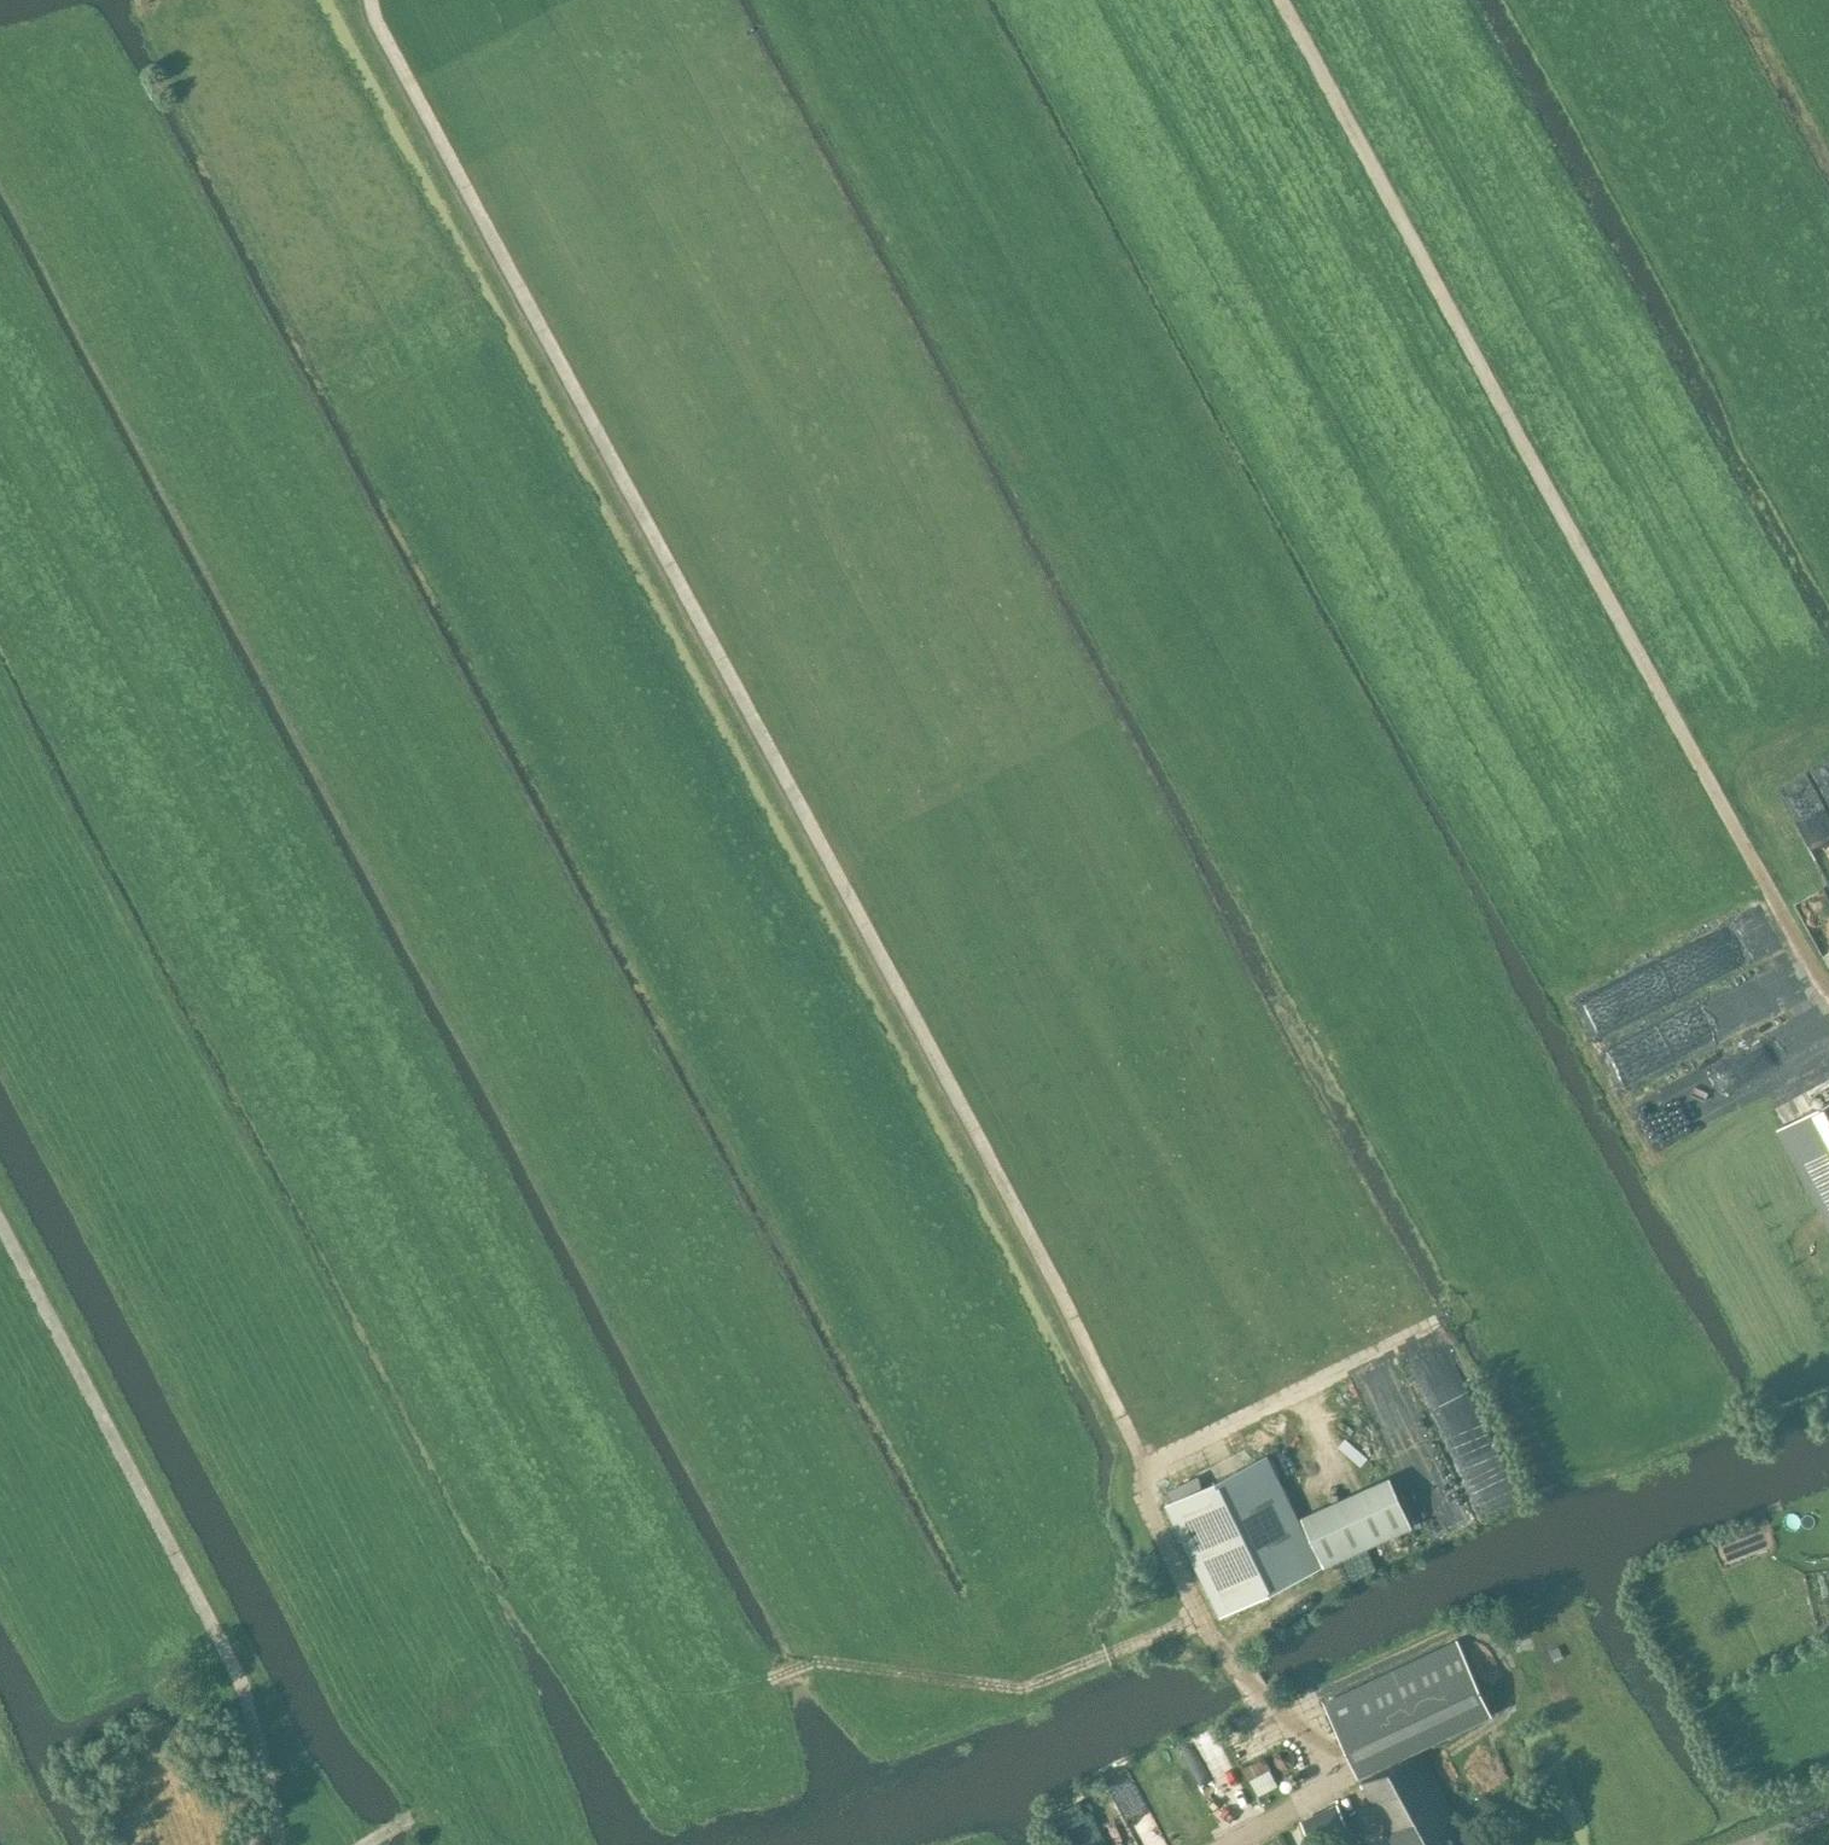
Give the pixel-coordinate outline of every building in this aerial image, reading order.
[(1783,1125),(1828,1211),(1828,1101),(1783,1125)] [(1318,1568),(1264,1458),(1170,1503),(1224,1613),(1318,1568)] [(1413,1526),(1390,1476),(1302,1516),(1324,1566),(1413,1526)] [(1458,1641),(1326,1703),(1360,1777),(1493,1716),(1458,1641)] [(1423,1749),(1358,1782),(1393,1844),(1437,1844),(1464,1831),(1423,1749)] [(1269,1768),(1249,1778),(1258,1795),(1277,1785),(1269,1768)] [(1338,1802),(1301,1820),(1313,1844),(1319,1844),(1351,1830),(1338,1802)] [(1464,1831),(1437,1844),(1471,1844),(1464,1831)]
